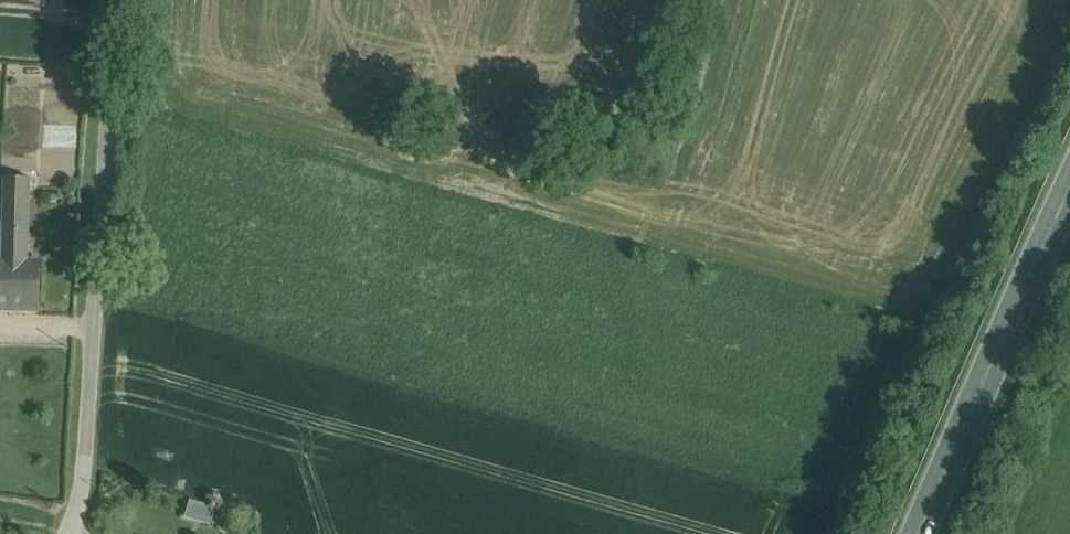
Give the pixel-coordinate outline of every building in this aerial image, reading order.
[(30,177),(5,177),(3,259),(27,260),(30,177)] [(0,259),(0,305),(30,306),(32,260),(27,260),(3,259),(0,259)] [(189,499),(185,516),(210,522),(215,505),(189,499)]
